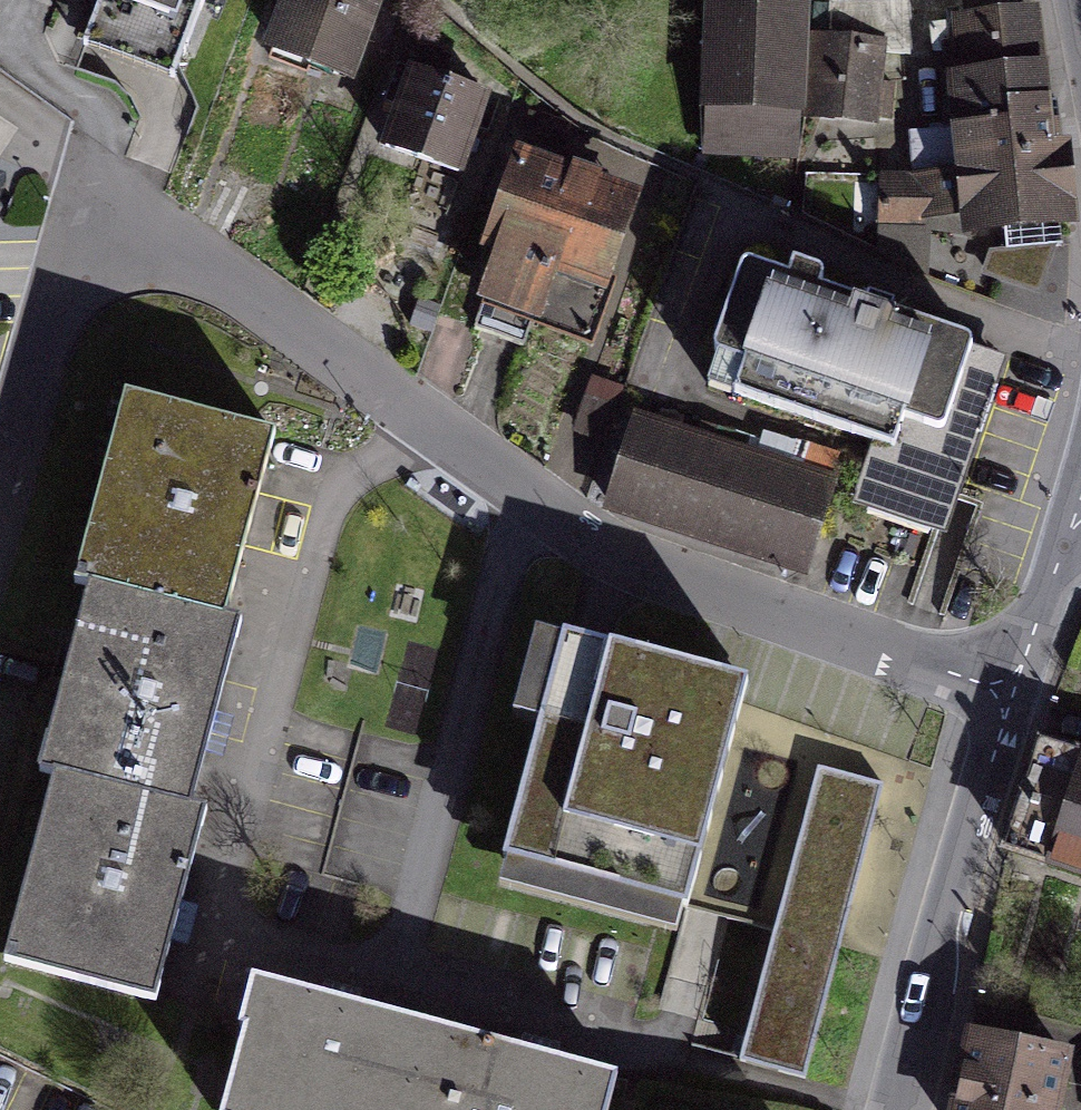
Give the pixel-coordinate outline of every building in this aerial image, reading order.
[(97,2),(81,41),(167,74),(195,0),(93,0),(97,2)] [(266,45),(349,75),(377,0),(283,0),(266,45)] [(799,1),(768,0),(715,0),(713,140),(796,142),(799,1)] [(965,16),(951,17),(961,135),(909,139),(912,176),(881,178),(883,215),(959,217),(1055,210),(1048,126),(1038,10),(965,16)] [(883,37),(821,31),(814,106),(876,112),(883,37)] [(385,145),(459,172),(488,95),(413,67),(385,145)] [(476,289),(597,323),(634,192),(579,177),(513,159),(476,289)] [(876,441),(855,501),(942,531),(992,388),(961,377),(975,339),(876,305),(821,285),(826,270),(796,259),(790,276),(747,262),(716,351),(746,361),(735,392),(876,441)] [(237,566),(277,424),(127,382),(74,572),(84,575),(224,614),(237,566)] [(834,476),(630,410),(600,502),(804,567),(834,476)] [(244,618),(224,614),(84,575),(32,769),(49,773),(192,811),(211,743),(244,618)] [(679,927),(747,684),(535,625),(510,715),(539,723),(496,876),(679,927)] [(762,737),(740,731),(697,895),(779,916),(741,1062),(806,1079),(886,769),(762,737)] [(1042,734),(1006,844),(1080,868),(1080,746),(1042,734)] [(203,814),(192,811),(49,773),(6,954),(155,1000),(175,923),(203,814)] [(267,978),(232,1109),(412,1109),(435,1022),(353,1000),(267,978)] [(973,1020),(953,1109),(1060,1109),(1075,1043),(1041,1035),(973,1020)] [(435,1022),(412,1109),(605,1109),(616,1070),(551,1053),(435,1022)]
